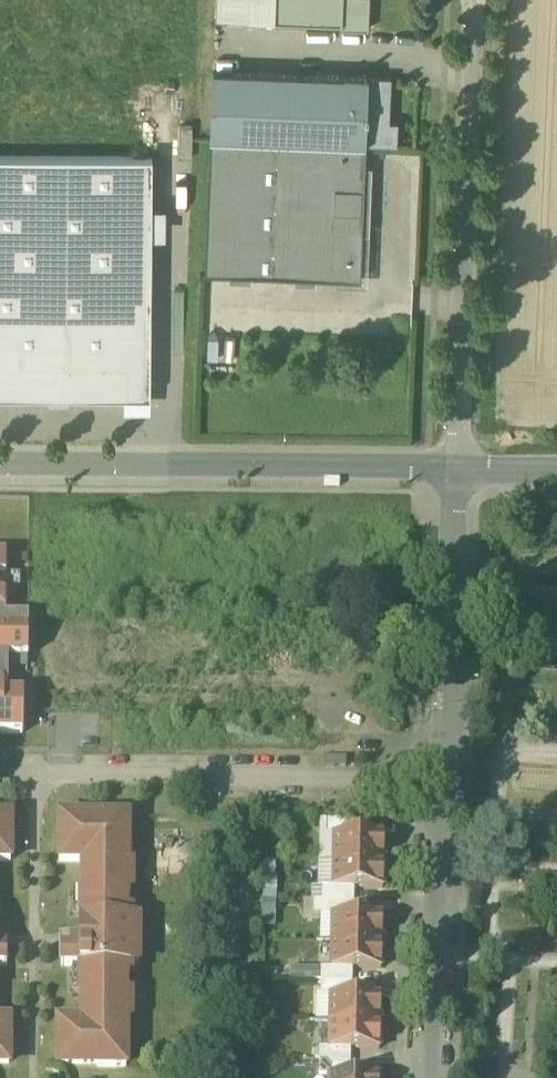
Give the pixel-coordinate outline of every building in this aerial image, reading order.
[(217,17),(244,20),(244,18),(274,21),(274,0),(217,0),(217,17)] [(344,76),(213,71),(211,138),(365,145),(368,76),(344,75),(344,76)] [(392,77),(368,76),(365,145),(366,145),(389,145),(392,77)] [(178,127),(178,157),(192,158),(192,127),(178,127)] [(365,145),(211,138),(205,272),(360,278),(366,145),(365,145)] [(152,157),(0,156),(0,396),(124,396),(150,397),(151,237),(151,208),(152,157)] [(151,208),(151,237),(165,237),(165,208),(151,208)] [(150,410),(150,397),(124,396),(124,410),(150,410)] [(4,683),(8,684),(9,658),(29,658),(29,619),(6,619),(6,615),(0,615),(0,683),(4,683)] [(24,736),(24,694),(4,694),(4,683),(0,683),(0,736),(24,736)] [(128,818),(100,818),(100,821),(60,820),(59,862),(86,862),(85,891),(81,891),(81,937),(70,937),(70,947),(62,947),(62,967),(81,967),(80,994),(85,995),(84,1023),(58,1023),(58,1064),(98,1065),(98,1067),(126,1068),(126,1049),(121,1049),(121,1041),(126,1041),(127,1022),(130,1022),(130,993),(126,993),(126,976),(131,976),(131,963),(139,963),(139,947),(126,947),(127,939),(139,939),(139,923),(131,922),(131,910),(127,910),(127,893),(131,893),(131,864),(128,864),(128,844),(122,844),(122,837),(128,837),(128,818)] [(0,820),(0,862),(11,862),(11,820),(0,820)] [(356,822),(325,821),(324,835),(335,835),(355,836),(356,822)] [(355,836),(335,835),(335,862),(383,863),(384,836),(355,836)] [(383,863),(335,862),(334,888),(354,889),(383,889),(383,863)] [(334,888),(323,888),(323,902),(354,902),(354,889),(334,888)] [(323,902),(314,901),(314,915),(334,915),(354,916),(354,902),(323,902)] [(354,916),(334,915),(333,942),(382,943),(382,916),(354,916)] [(382,943),(333,942),(332,968),(352,969),(381,970),(382,943)] [(332,968),(321,968),(321,982),(352,982),(352,969),(332,968)] [(352,982),(321,982),(321,995),(332,995),(352,996),(352,982)] [(352,996),(332,995),(331,1022),(380,1023),(381,997),(352,996)] [(9,1064),(9,1022),(0,1022),(0,1064),(9,1064)] [(380,1023),(331,1022),(331,1049),(351,1049),(379,1050),(380,1023)] [(331,1049),(320,1049),(320,1062),(350,1063),(351,1049),(331,1049)] [(350,1063),(320,1062),(319,1075),(330,1076),(350,1076),(350,1063)]
